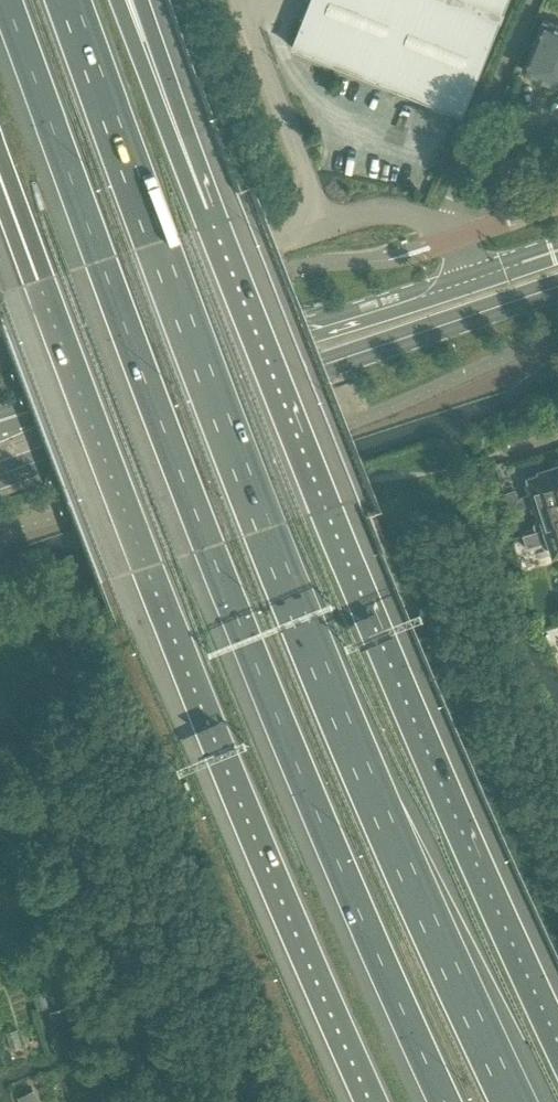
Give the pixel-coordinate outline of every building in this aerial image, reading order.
[(508,0),(310,0),(292,46),(462,114),(508,0)] [(557,83),(557,25),(543,19),(524,66),(523,66),(522,68),(525,69),(557,83)] [(518,498),(516,504),(518,509),(538,502),(557,495),(557,459),(556,460),(553,466),(540,470),(541,472),(527,477),(525,483),(527,488),(532,491),(524,496),(518,498)] [(535,521),(534,524),(535,529),(557,522),(557,495),(538,502),(543,518),(535,521)] [(557,551),(557,522),(535,529),(535,530),(526,533),(527,537),(527,549),(550,541),(554,552),(557,551)] [(52,1012),(59,1033),(73,1028),(67,1008),(52,1012)] [(22,1101),(39,1101),(33,1090),(19,1096),(22,1101)]
